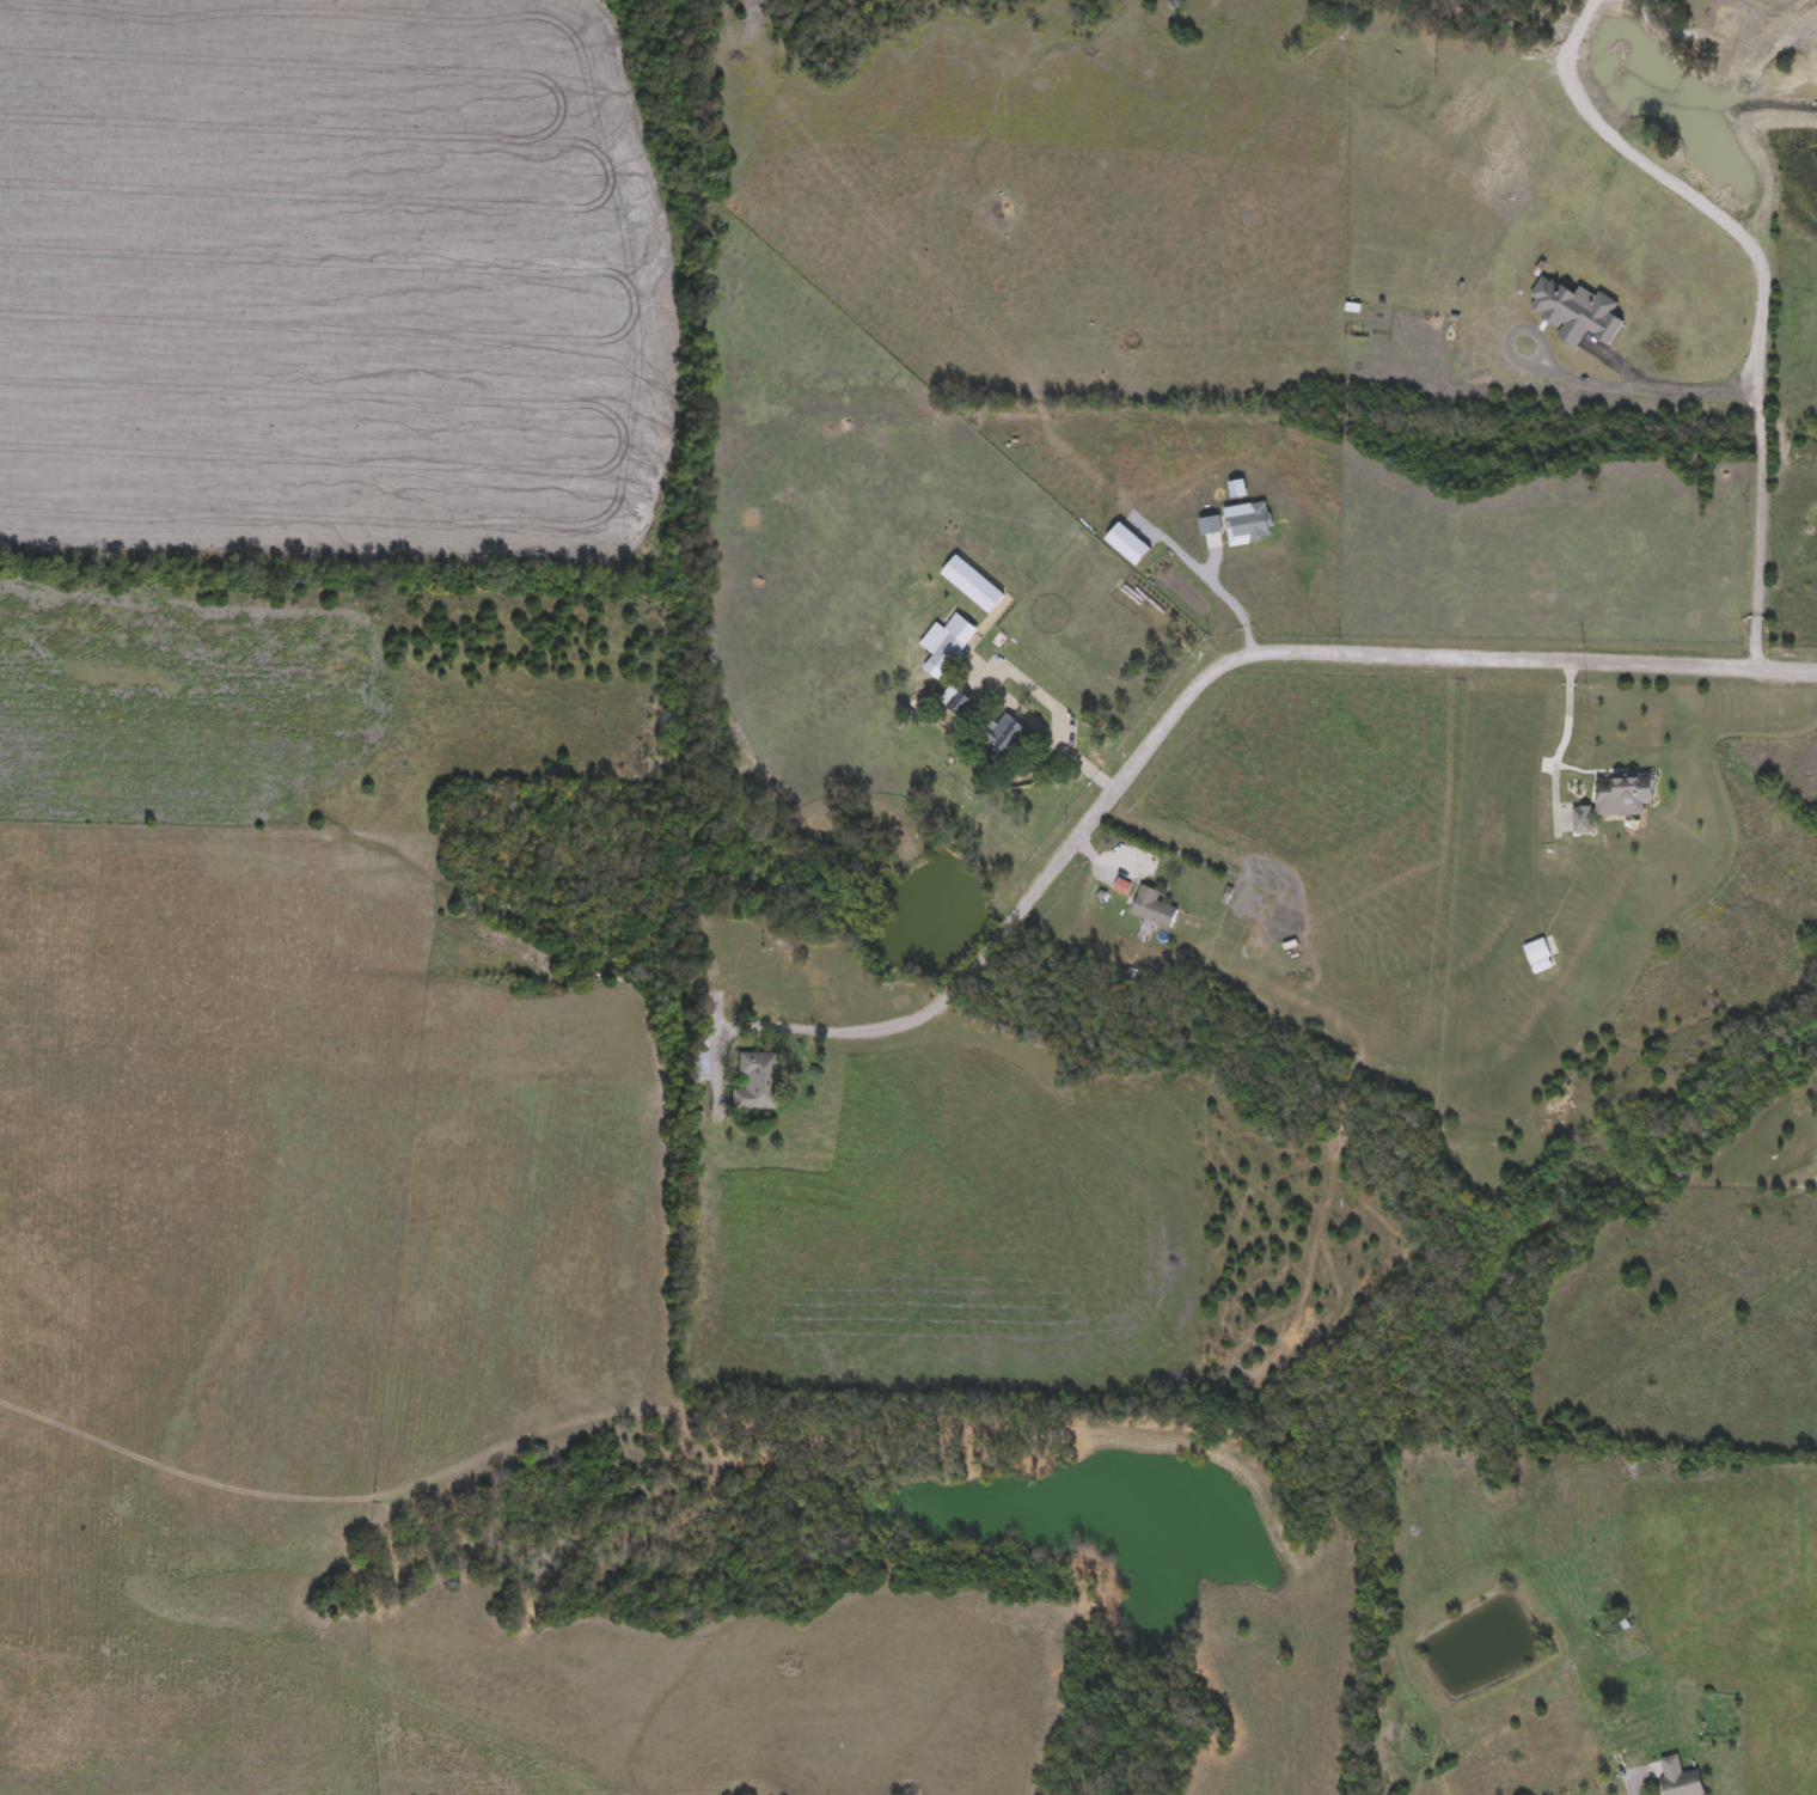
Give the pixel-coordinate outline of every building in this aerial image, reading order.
[(938,682),(923,668),(932,657),(918,645),(936,623),(966,647),(938,682)] [(947,709),(958,691),(975,703),(963,720),(947,709)] [(1029,735),(1007,759),(983,737),(1004,713),(1029,735)] [(1644,817),(1591,818),(1592,835),(1573,835),(1572,808),(1598,808),(1597,776),(1653,775),(1653,802),(1642,802),(1644,817)] [(1171,930),(1130,916),(1140,886),(1161,893),(1157,903),(1177,910),(1171,930)] [(1523,946),(1544,940),(1550,959),(1529,965),(1523,946)] [(706,1080),(692,1080),(692,1038),(706,1038),(706,1080)] [(775,1054),(775,1110),(732,1110),(732,1089),(738,1089),(738,1054),(775,1054)] [(1700,1771),(1704,1794),(1665,1794),(1658,1760),(1678,1756),(1682,1775),(1700,1771)]
